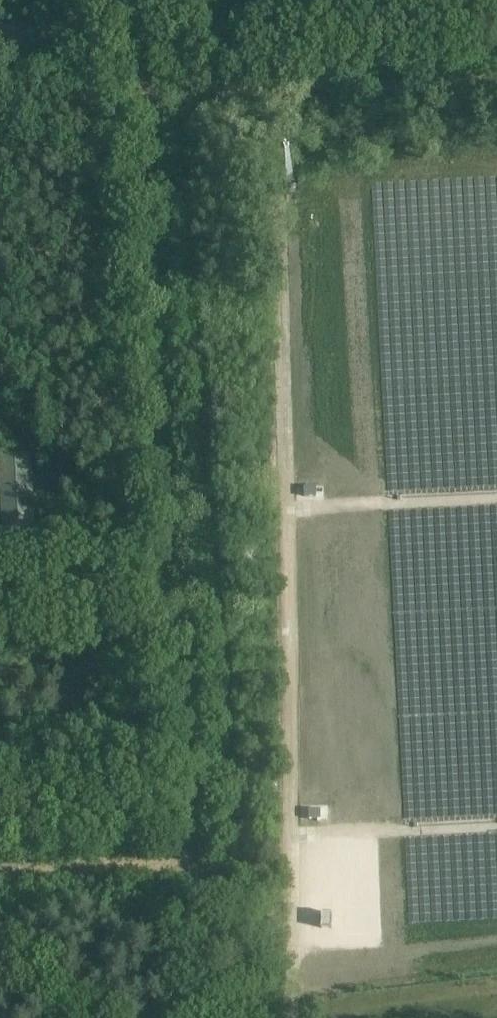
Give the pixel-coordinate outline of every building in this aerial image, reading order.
[(1,540),(35,538),(31,456),(0,458),(0,518),(1,540)]
